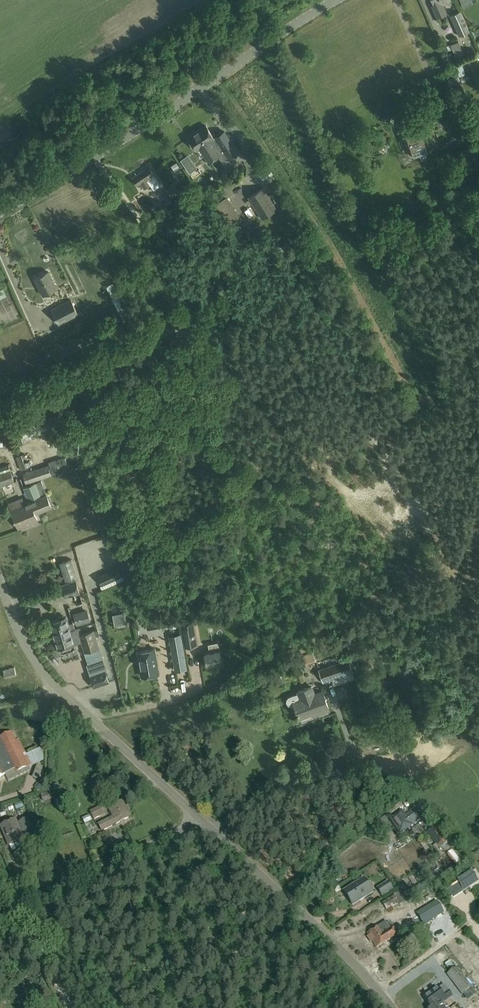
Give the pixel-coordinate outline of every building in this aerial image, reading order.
[(438,9),(435,10),(438,16),(447,12),(443,3),(449,0),(433,0),(438,9)] [(469,31),(461,10),(450,15),(459,36),(469,31)] [(464,54),(458,41),(451,44),(451,45),(446,47),(448,51),(449,51),(450,54),(454,52),(454,54),(458,52),(460,56),(464,54)] [(455,77),(448,79),(450,88),(458,85),(455,77)] [(206,125),(188,137),(197,149),(200,147),(205,155),(206,155),(210,161),(219,155),(226,150),(231,158),(239,153),(224,130),(214,137),(206,125)] [(414,157),(417,156),(420,155),(422,161),(427,159),(425,153),(429,152),(421,132),(413,135),(412,131),(401,135),(407,152),(412,150),(414,157)] [(458,150),(465,172),(478,167),(478,152),(476,143),(458,150)] [(175,171),(180,167),(177,162),(171,166),(175,171)] [(161,185),(154,175),(155,175),(150,166),(133,177),(138,185),(141,183),(145,188),(150,184),(154,189),(161,185)] [(268,169),(259,175),(264,182),(273,176),(268,169)] [(180,191),(175,183),(163,192),(168,200),(180,191)] [(248,197),(262,219),(277,209),(264,187),(248,197)] [(228,197),(226,199),(216,205),(219,209),(231,201),(228,197)] [(166,215),(173,213),(171,207),(164,208),(166,215)] [(168,233),(173,234),(179,234),(179,232),(180,227),(179,227),(180,218),(175,218),(175,215),(170,214),(170,216),(166,216),(165,225),(169,226),(168,233)] [(253,238),(244,221),(233,227),(242,244),(253,238)] [(49,271),(35,278),(43,295),(57,288),(49,271)] [(114,282),(106,285),(125,323),(132,320),(121,297),(121,296),(114,282)] [(71,299),(51,309),(59,325),(79,314),(71,299)] [(38,421),(42,432),(59,426),(56,415),(38,421)] [(30,452),(16,456),(22,472),(36,468),(30,452)] [(49,463),(53,474),(63,471),(64,473),(70,471),(65,457),(49,463)] [(24,472),(22,473),(26,484),(40,479),(37,468),(24,472)] [(0,472),(0,489),(15,483),(9,469),(0,472)] [(41,481),(25,487),(29,499),(45,493),(41,481)] [(0,489),(0,493),(3,492),(5,496),(15,493),(13,488),(16,487),(15,483),(0,489)] [(40,496),(29,500),(30,503),(11,510),(18,528),(37,521),(34,513),(51,507),(47,494),(40,496)] [(82,545),(75,549),(78,555),(85,551),(82,545)] [(59,562),(65,582),(78,578),(72,559),(59,562)] [(102,586),(123,576),(118,566),(97,575),(102,586)] [(76,580),(60,585),(64,598),(80,593),(76,580)] [(87,609),(73,613),(77,625),(91,621),(87,609)] [(177,612),(168,613),(170,625),(179,623),(177,612)] [(58,618),(59,619),(50,622),(54,635),(70,630),(66,617),(65,617),(64,616),(63,615),(59,616),(58,618)] [(155,627),(153,616),(145,618),(147,629),(155,627)] [(195,622),(181,624),(184,640),(197,638),(195,622)] [(70,630),(54,635),(59,649),(60,648),(61,651),(63,652),(73,649),(74,646),(73,644),(74,643),(81,641),(85,652),(100,647),(94,630),(80,635),(78,628),(70,631),(70,630)] [(176,670),(187,668),(180,634),(170,636),(176,670)] [(208,644),(210,651),(205,652),(207,665),(222,661),(218,642),(208,644)] [(334,686),(355,678),(353,672),(353,671),(349,658),(347,659),(343,647),(338,649),(340,654),(337,655),(340,661),(318,669),(323,682),(332,679),(334,686)] [(154,648),(138,651),(142,676),(158,673),(154,648)] [(298,659),(301,669),(315,665),(312,655),(298,659)] [(14,662),(3,664),(5,677),(16,675),(14,662)] [(105,671),(91,675),(94,686),(109,681),(105,671)] [(292,706),(294,705),(299,718),(317,712),(317,713),(329,709),(322,690),(315,692),(313,685),(297,691),(297,693),(289,696),(287,699),(286,701),(287,704),(289,705),(292,706)] [(1,768),(0,766),(9,761),(6,754),(22,747),(19,740),(16,742),(12,733),(0,739),(0,768),(1,768)] [(13,770),(15,774),(31,766),(27,756),(24,757),(23,755),(25,754),(22,747),(6,754),(9,761),(0,766),(1,768),(0,768),(0,777),(13,770)] [(91,789),(97,803),(104,799),(98,786),(91,789)] [(42,803),(56,800),(54,792),(41,795),(42,803)] [(71,807),(74,808),(78,807),(79,804),(78,801),(74,799),(73,796),(70,797),(71,800),(70,804),(71,807)] [(122,802),(109,809),(113,817),(98,824),(102,831),(130,818),(122,802)] [(100,806),(89,812),(93,820),(104,815),(100,806)] [(401,811),(395,816),(405,830),(419,820),(413,811),(404,815),(401,811)] [(28,819),(17,824),(15,820),(1,826),(9,846),(35,835),(28,819)] [(445,842),(434,828),(428,832),(438,847),(445,842)] [(468,889),(478,883),(471,872),(461,878),(468,889)] [(354,904),(374,892),(365,878),(345,891),(354,904)] [(381,897),(393,890),(388,881),(376,889),(381,897)] [(394,896),(382,903),(386,910),(398,903),(399,905),(404,902),(398,892),(393,895),(394,896)] [(401,914),(392,919),(395,924),(404,919),(401,914)] [(377,927),(367,934),(368,936),(367,937),(370,943),(372,942),(376,948),(398,935),(393,927),(391,929),(386,922),(377,927)] [(472,988),(457,967),(455,969),(449,961),(444,965),(450,972),(446,975),(462,996),(472,988)] [(424,999),(431,1007),(444,1007),(442,1005),(452,997),(444,986),(439,989),(424,999)]
